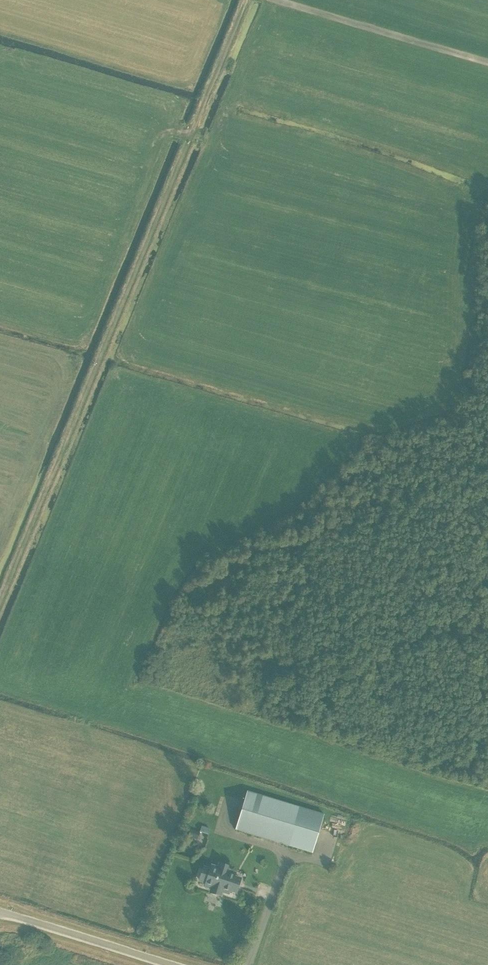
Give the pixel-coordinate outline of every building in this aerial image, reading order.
[(312,852),(324,814),(247,791),(236,829),(312,852)] [(200,832),(190,829),(188,837),(198,840),(200,832)] [(203,867),(199,879),(206,881),(205,885),(212,887),(211,890),(221,893),(222,890),(229,892),(230,889),(237,891),(241,879),(234,876),(235,873),(228,871),(229,868),(219,865),(218,868),(211,865),(210,869),(203,867)]
